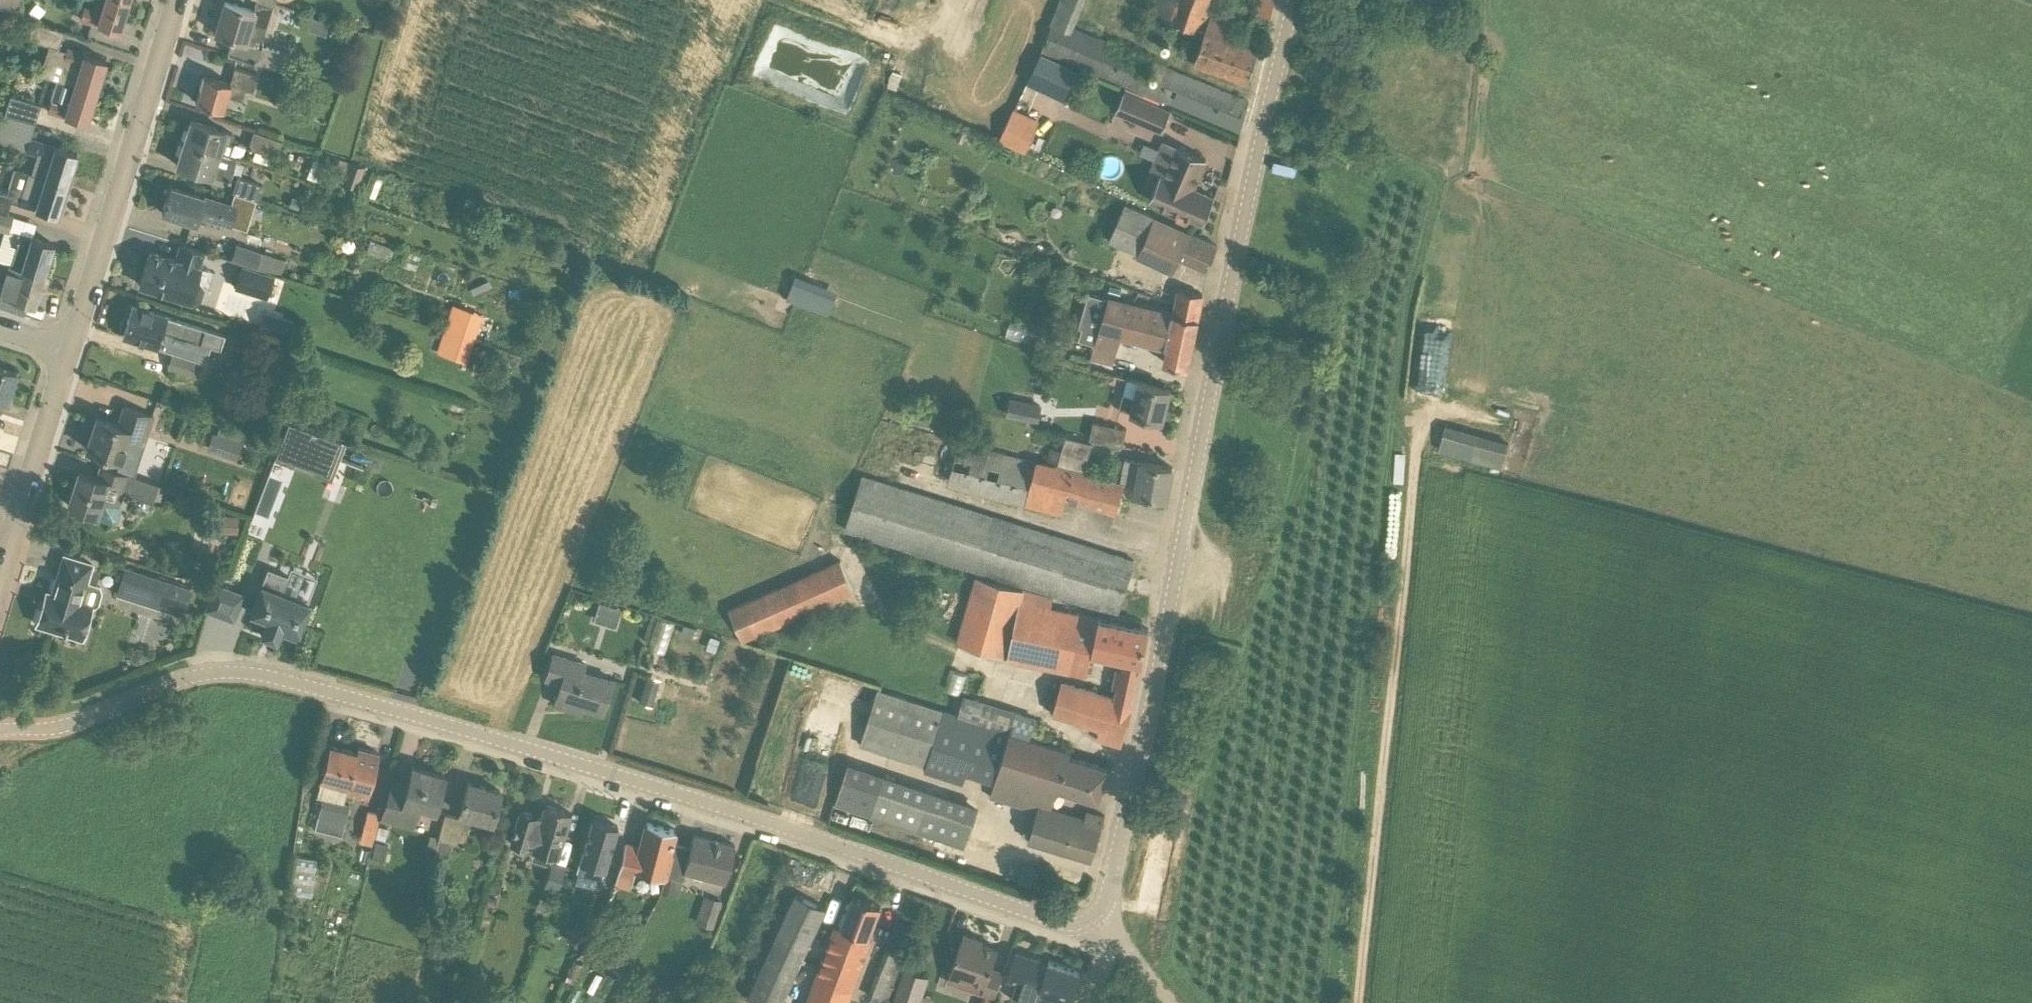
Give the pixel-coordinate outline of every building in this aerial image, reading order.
[(0,3),(0,8),(15,13),(19,0),(0,0),(0,3)] [(129,0),(104,0),(101,9),(85,5),(81,18),(119,30),(129,0)] [(274,4),(262,0),(257,0),(255,10),(225,1),(216,33),(232,38),(227,53),(279,68),(290,71),(296,55),(279,50),(261,44),(274,4)] [(1229,74),(1248,80),(1258,48),(1239,42),(1228,38),(1234,20),(1208,10),(1212,0),(1155,0),(1141,34),(1162,40),(1170,16),(1203,27),(1192,62),(1229,74)] [(1257,14),(1270,16),(1273,0),(1260,0),(1257,14)] [(1041,48),(1190,111),(1241,132),(1249,100),(1053,17),(1041,48)] [(32,19),(27,36),(59,47),(65,29),(32,19)] [(67,49),(59,47),(50,76),(57,78),(96,90),(106,59),(68,47),(67,49)] [(1028,81),(1063,97),(1077,68),(1041,52),(1028,81)] [(195,101),(224,109),(228,95),(243,100),(246,88),(254,90),(258,74),(235,67),(230,82),(203,74),(195,101)] [(285,71),(281,82),(296,87),(297,83),(303,85),(306,78),(285,71)] [(87,122),(96,90),(57,78),(51,98),(52,98),(48,110),(87,122)] [(1162,131),(1170,108),(1125,88),(1115,111),(1162,131)] [(3,113),(35,123),(42,103),(11,93),(5,113),(3,113)] [(1040,120),(1015,108),(1014,109),(1000,139),(1025,152),(1039,120),(1040,120)] [(35,123),(3,113),(0,124),(0,140),(26,148),(26,150),(37,154),(32,172),(29,171),(28,171),(67,183),(77,152),(31,138),(35,123)] [(233,132),(210,125),(190,119),(184,140),(218,152),(230,156),(234,144),(230,143),(233,132)] [(963,139),(968,129),(962,126),(957,136),(963,139)] [(282,140),(254,130),(248,147),(276,156),(282,140)] [(229,157),(230,156),(218,152),(184,140),(176,164),(230,181),(237,160),(229,157)] [(1162,169),(1149,198),(1203,222),(1215,197),(1194,187),(1207,158),(1178,145),(1166,171),(1162,169)] [(365,166),(351,161),(343,182),(358,187),(365,166)] [(57,215),(67,183),(28,171),(19,203),(57,215)] [(256,200),(261,183),(238,176),(233,192),(256,200)] [(229,204),(189,191),(170,185),(162,212),(197,223),(199,215),(232,226),(232,224),(247,229),(256,200),(233,192),(229,204)] [(5,193),(0,191),(0,211),(8,214),(8,213),(14,196),(5,193)] [(290,206),(298,208),(302,199),(293,196),(290,206)] [(1127,202),(1124,210),(1110,240),(1140,253),(1138,257),(1175,274),(1182,259),(1207,270),(1218,245),(1200,237),(1127,202)] [(8,214),(0,211),(0,228),(8,231),(14,215),(8,213),(8,214)] [(53,243),(34,237),(15,231),(11,243),(18,245),(12,264),(10,263),(9,264),(43,275),(53,243)] [(139,284),(195,301),(200,299),(204,287),(197,281),(202,265),(201,264),(205,251),(179,243),(174,258),(149,251),(139,284)] [(286,259),(237,243),(231,259),(281,276),(286,259)] [(43,275),(9,264),(4,282),(0,280),(0,308),(23,315),(27,303),(34,306),(43,275)] [(242,265),(235,288),(268,298),(275,276),(242,265)] [(786,295),(812,307),(821,287),(795,276),(786,295)] [(1203,293),(1184,289),(1176,288),(1172,309),(1171,309),(1171,311),(1165,342),(1169,343),(1164,362),(1188,367),(1203,293)] [(1128,334),(1135,301),(1108,296),(1105,313),(1101,313),(1091,358),(1115,363),(1121,333),(1128,334)] [(1171,311),(1171,309),(1135,301),(1128,334),(1165,342),(1171,311)] [(481,314),(453,304),(444,327),(475,338),(484,341),(492,319),(481,315),(481,314)] [(167,316),(151,311),(132,305),(123,335),(170,350),(175,335),(200,343),(205,328),(167,316)] [(284,317),(278,337),(289,340),(294,321),(284,317)] [(475,338),(444,327),(436,351),(467,361),(475,338)] [(174,351),(169,368),(191,375),(197,358),(174,351)] [(7,401),(16,371),(0,366),(0,399),(7,401)] [(1170,389),(1151,383),(1138,380),(1134,395),(1123,392),(1119,407),(1131,410),(1131,411),(1162,420),(1170,389)] [(1038,420),(1042,405),(1010,398),(1006,414),(1038,420)] [(293,411),(290,410),(288,415),(311,424),(317,408),(303,402),(300,409),(295,407),(293,411)] [(86,448),(122,460),(129,438),(146,443),(155,415),(123,404),(117,423),(96,416),(86,448)] [(1127,427),(1093,420),(1090,437),(1123,444),(1127,427)] [(337,440),(286,423),(275,453),(325,472),(337,440)] [(1511,440),(1446,423),(1439,449),(1504,466),(1511,440)] [(213,433),(208,449),(238,458),(244,440),(219,433),(218,434),(213,433)] [(1092,442),(1066,434),(1058,464),(1085,471),(1092,442)] [(1058,464),(1042,460),(1042,462),(961,440),(950,481),(1027,503),(1026,505),(1062,514),(1068,496),(1096,505),(1115,511),(1115,512),(1117,513),(1125,483),(1085,472),(1085,471),(1058,464)] [(1173,466),(1153,463),(1138,459),(1131,490),(1167,498),(1173,466)] [(158,483),(130,474),(99,464),(96,475),(79,470),(68,504),(98,514),(97,518),(112,523),(119,520),(122,508),(120,505),(124,492),(152,501),(154,498),(158,483)] [(1135,559),(1115,554),(863,476),(847,530),(1099,608),(1118,614),(1135,559)] [(165,486),(158,483),(154,498),(160,500),(165,486)] [(239,516),(222,515),(221,531),(237,532),(239,516)] [(95,564),(83,560),(64,554),(51,592),(46,591),(36,623),(62,631),(63,627),(65,628),(66,624),(84,630),(92,603),(83,600),(95,564)] [(842,558),(730,607),(745,640),(759,634),(761,639),(782,630),(780,625),(788,622),(790,626),(802,621),(800,616),(856,592),(842,558)] [(126,567),(117,595),(183,616),(192,588),(126,567)] [(268,567),(250,613),(267,619),(263,630),(278,636),(280,631),(296,638),(310,603),(281,591),(287,575),(268,567)] [(1150,628),(1101,619),(1101,618),(1052,608),(1055,597),(1024,588),(1024,589),(977,576),(957,642),(1008,657),(1007,658),(1069,670),(1069,672),(1087,675),(1092,652),(1124,659),(1122,668),(1118,667),(1114,685),(1119,686),(1116,694),(1065,679),(1054,714),(1101,728),(1098,740),(1122,746),(1143,664),(1150,628)] [(215,584),(206,609),(234,620),(243,594),(215,584)] [(596,601),(591,619),(612,625),(618,607),(596,601)] [(652,648),(665,651),(673,622),(660,619),(652,648)] [(602,712),(612,678),(586,669),(588,662),(553,651),(544,679),(559,684),(554,703),(571,709),(573,703),(602,712)] [(656,689),(644,685),(639,701),(652,704),(656,689)] [(977,717),(959,711),(879,686),(861,744),(925,763),(922,772),(962,784),(965,773),(994,782),(990,795),(1038,810),(1029,839),(1093,858),(1105,815),(1088,809),(1086,814),(1049,803),(1055,786),(1099,799),(1109,767),(1068,754),(1070,748),(1031,736),(1031,737),(976,719),(977,717)] [(1031,737),(1031,736),(1037,716),(964,694),(959,711),(977,717),(976,719),(1031,737)] [(815,799),(830,749),(803,741),(791,782),(789,781),(783,800),(799,805),(802,795),(815,799)] [(319,817),(344,823),(348,804),(343,803),(348,786),(349,786),(348,791),(367,796),(374,772),(379,752),(357,747),(356,752),(329,745),(320,778),(322,779),(318,797),(324,798),(319,817)] [(984,807),(855,764),(838,807),(964,848),(984,807)] [(444,775),(412,766),(407,783),(392,778),(381,818),(415,828),(420,807),(434,811),(439,794),(444,775)] [(468,781),(462,801),(458,816),(446,813),(445,816),(444,815),(438,837),(440,838),(436,854),(447,857),(451,841),(463,845),(471,817),(491,823),(500,790),(468,781)] [(1180,790),(1173,789),(1171,797),(1177,799),(1180,790)] [(556,856),(564,830),(570,811),(545,804),(541,818),(535,816),(535,814),(520,810),(510,842),(526,847),(526,846),(532,847),(532,849),(556,856)] [(380,811),(367,808),(359,841),(372,844),(380,811)] [(602,878),(617,825),(592,818),(580,859),(590,862),(587,874),(602,878)] [(673,829),(646,822),(638,850),(624,846),(625,843),(626,843),(626,842),(625,842),(614,881),(630,886),(634,869),(664,877),(664,879),(665,880),(666,875),(668,866),(672,853),(667,852),(673,829)] [(672,843),(675,829),(673,829),(667,852),(672,853),(668,866),(666,875),(683,879),(685,873),(724,883),(734,845),(693,834),(690,847),(672,843)] [(372,856),(384,859),(388,844),(387,844),(376,841),(372,856)] [(311,895),(314,857),(293,855),(290,893),(311,895)] [(558,889),(565,864),(552,860),(544,885),(558,889)] [(591,906),(603,910),(611,885),(599,881),(591,906)] [(826,906),(797,893),(748,998),(759,1002),(781,1002),(826,906)] [(846,914),(842,926),(835,924),(806,1002),(845,1002),(881,905),(853,895),(846,914)] [(705,896),(696,922),(714,928),(723,902),(705,896)] [(890,938),(909,945),(915,926),(897,919),(890,938)] [(983,939),(977,937),(964,932),(948,979),(995,995),(1003,971),(992,967),(998,948),(982,943),(983,939)] [(583,954),(614,976),(625,961),(594,939),(583,954)] [(1079,971),(1017,950),(1002,993),(1032,1002),(1069,1002),(1079,971)] [(564,978),(593,990),(601,971),(573,959),(564,978)] [(924,993),(930,975),(905,967),(893,1002),(920,1002),(924,993)] [(877,972),(872,984),(891,991),(894,979),(877,972)]
